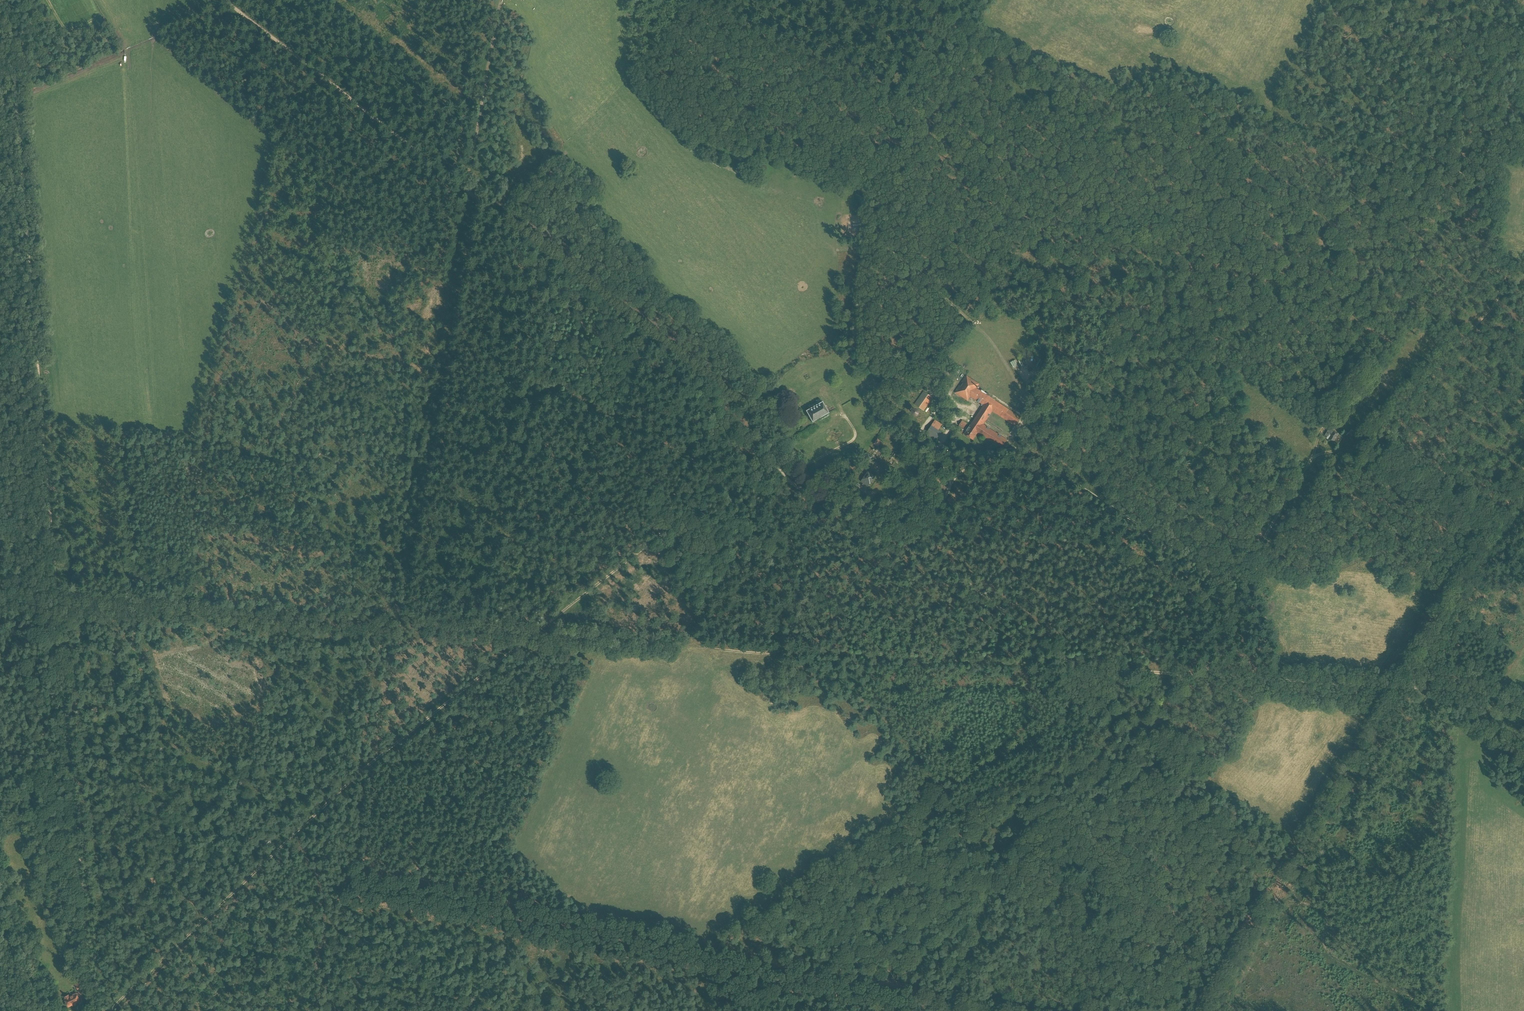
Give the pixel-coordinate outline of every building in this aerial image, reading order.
[(971,396),(983,404),(992,411),(1015,425),(1021,416),(1007,407),(989,396),(990,394),(987,392),(985,394),(983,393),(985,391),(982,389),(980,391),(977,388),(980,384),(967,376),(956,394),(968,401),(971,396)] [(924,411),(933,398),(925,392),(916,405),(924,411)] [(1322,396),(1320,400),(1316,407),(1322,411),(1328,400),(1322,396)] [(806,411),(812,422),(829,413),(822,402),(806,411)] [(992,411),(983,404),(969,427),(964,435),(974,441),(978,433),(1002,448),(1007,439),(984,425),(992,411)] [(917,409),(915,409),(913,409),(912,411),(912,413),(912,415),(914,416),(916,417),(918,416),(920,414),(920,412),(919,410),(917,409)] [(934,444),(942,432),(939,431),(943,424),(936,420),(924,437),(934,444)] [(1324,437),(1338,445),(1343,437),(1329,428),(1324,437)] [(878,447),(882,442),(878,438),(874,444),(878,447)] [(873,457),(868,453),(864,458),(871,463),(873,461),(871,459),(873,457)] [(868,471),(861,481),(868,486),(870,484),(876,476),(868,471)] [(1337,561),(1340,566),(1357,557),(1354,553),(1337,561)] [(1365,553),(1362,557),(1378,568),(1381,564),(1365,553)] [(80,980),(74,983),(77,990),(84,987),(80,980)] [(81,1001),(76,992),(69,995),(69,994),(64,997),(64,998),(68,1007),(72,1005),(73,1006),(75,1005),(75,1004),(81,1001)]
